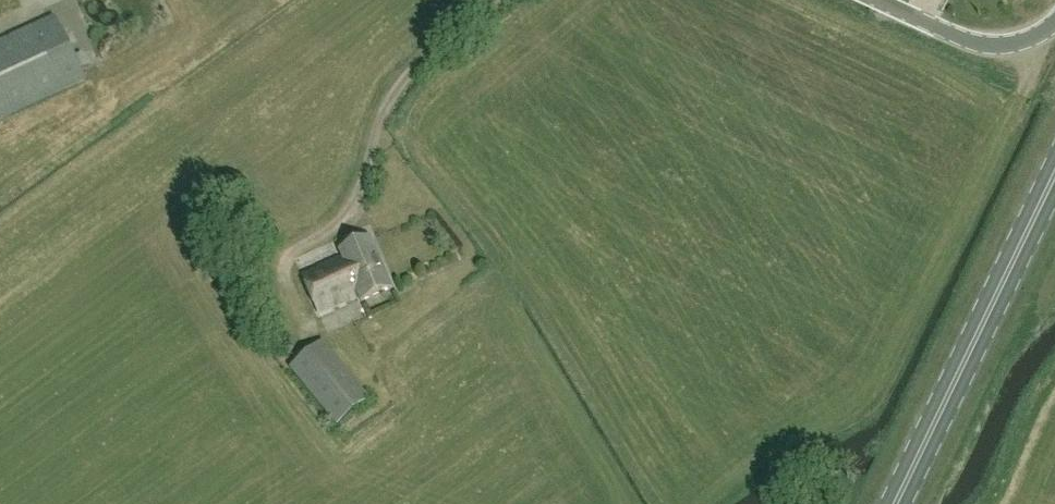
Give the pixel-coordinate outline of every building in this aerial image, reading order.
[(40,7),(39,0),(0,0),(0,12),(40,7)] [(0,43),(0,120),(82,82),(53,18),(0,43)] [(341,250),(343,257),(303,275),(321,312),(359,295),(362,302),(392,289),(371,238),(341,250)] [(324,343),(292,368),(337,424),(369,399),(324,343)]
